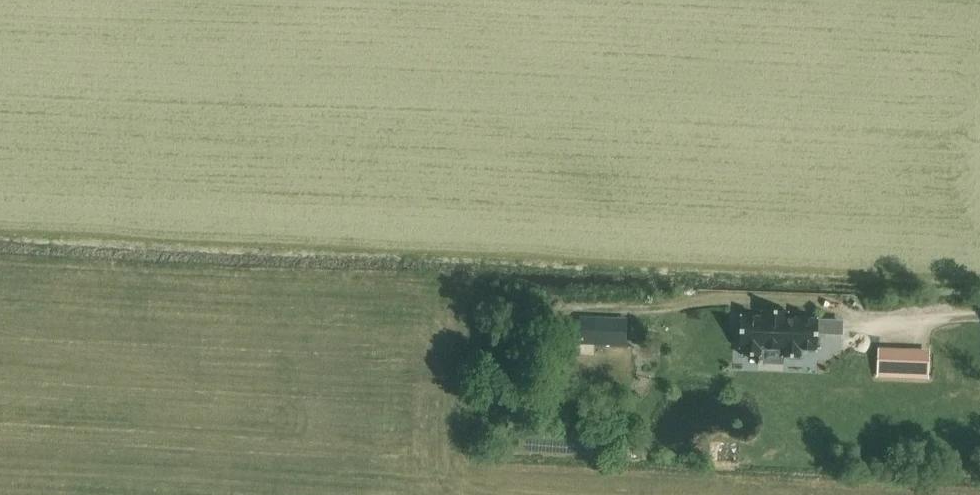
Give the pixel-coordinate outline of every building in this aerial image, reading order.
[(788,318),(788,311),(779,311),(763,311),(762,317),(760,316),(760,314),(751,314),(751,316),(740,316),(740,332),(738,332),(737,344),(739,344),(739,348),(743,348),(743,356),(758,356),(761,356),(761,348),(766,348),(766,350),(778,351),(778,349),(783,349),(783,357),(784,357),(801,358),(801,350),(817,350),(818,334),(818,319),(818,318),(788,318)] [(629,334),(571,338),(574,390),(627,387),(625,362),(631,362),(629,334)] [(896,355),(878,355),(877,376),(895,376),(896,355)]
